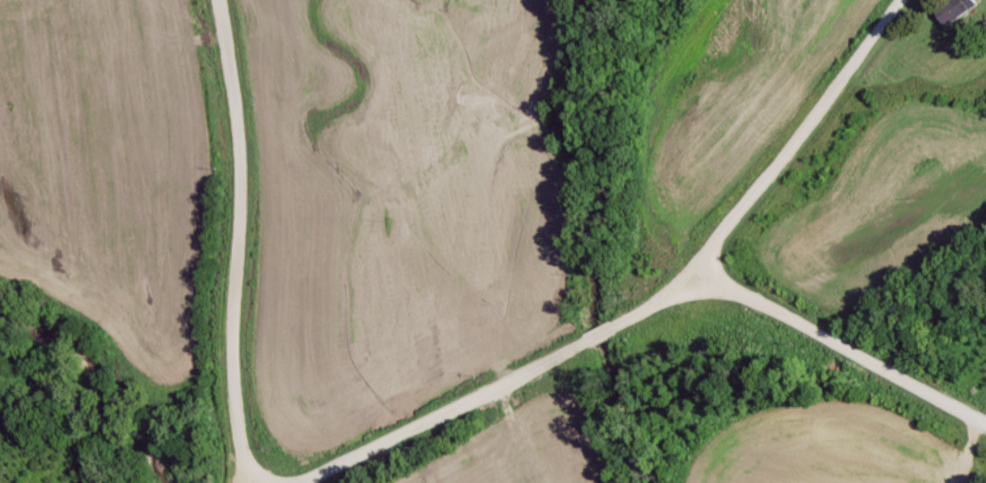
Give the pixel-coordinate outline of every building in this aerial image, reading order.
[(978,6),(974,0),(949,0),(934,9),(945,26),(978,6)]
